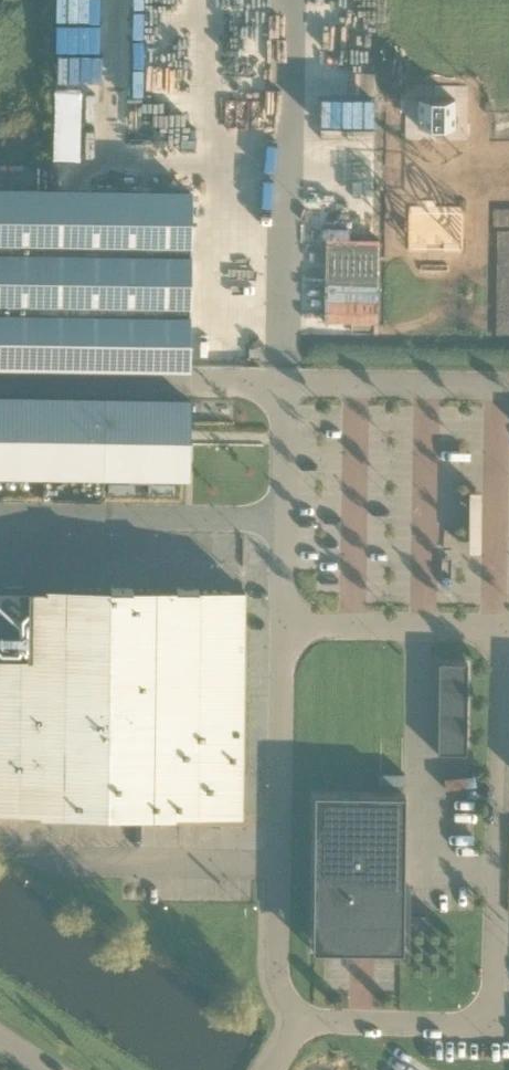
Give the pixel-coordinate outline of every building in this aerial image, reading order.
[(0,189),(0,361),(186,364),(189,192),(0,189)] [(0,396),(0,430),(7,431),(7,443),(19,443),(19,472),(186,475),(187,399),(0,396)] [(0,588),(0,810),(234,817),(240,595),(0,588)] [(467,662),(438,662),(437,753),(466,754),(467,662)] [(313,951),(399,952),(404,952),(405,795),(314,794),(313,951)]
